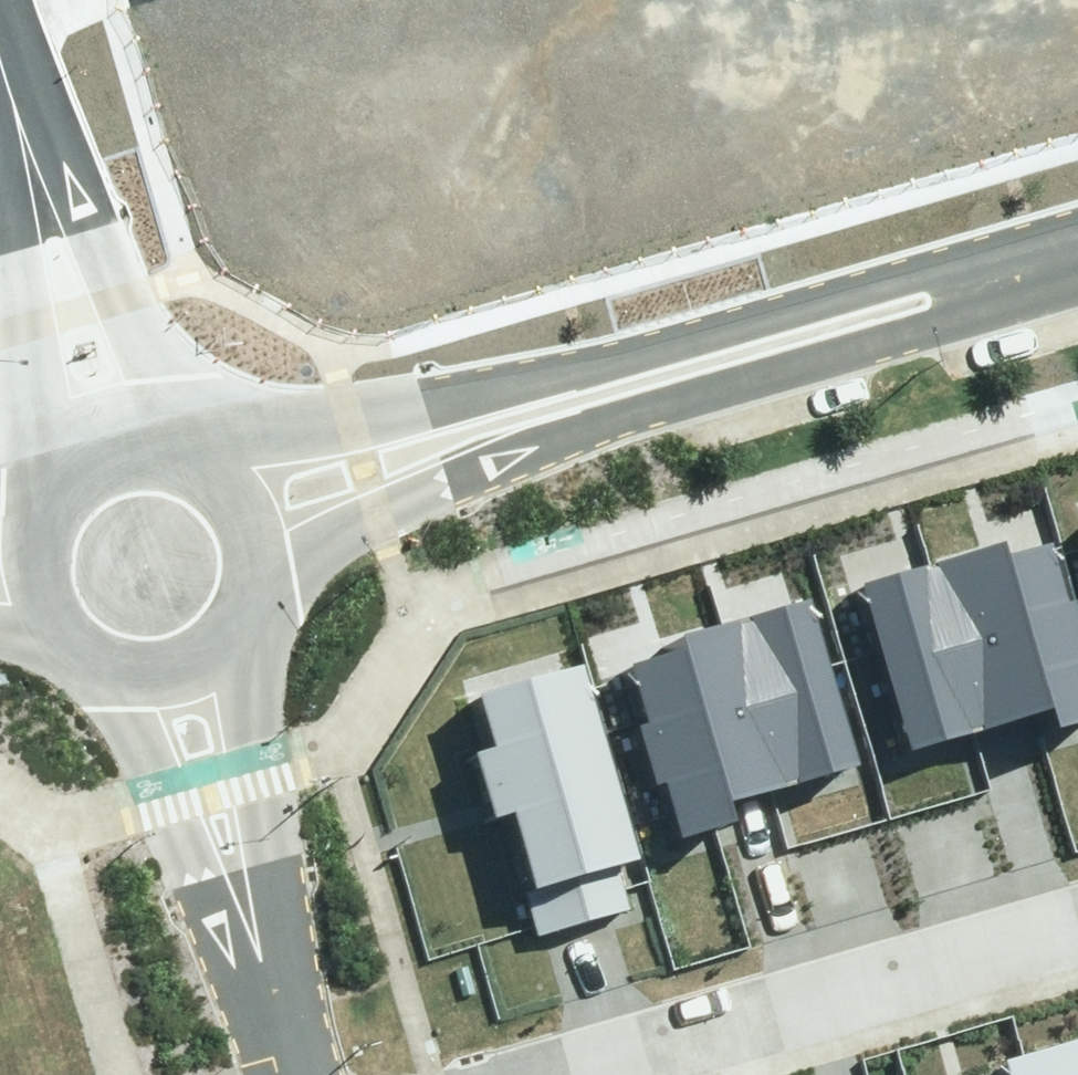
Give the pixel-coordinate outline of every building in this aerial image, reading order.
[(1001,720),(1027,713),(1032,732),(1077,719),(1077,687),(1070,659),(1077,657),(1077,638),(1066,597),(1053,600),(1035,535),(989,548),(988,543),(953,553),(1001,720)] [(899,749),(1001,720),(953,553),(851,581),(899,749)] [(792,594),(711,619),(763,789),(844,765),(792,594)] [(615,648),(673,838),(723,822),(717,803),(763,789),(711,619),(615,648)] [(499,812),(533,931),(623,905),(610,860),(629,855),(573,659),(462,691),(479,750),(465,754),(483,817),(499,812)] [(993,1057),(998,1074),(1077,1074),(1077,1032),(993,1057)]
